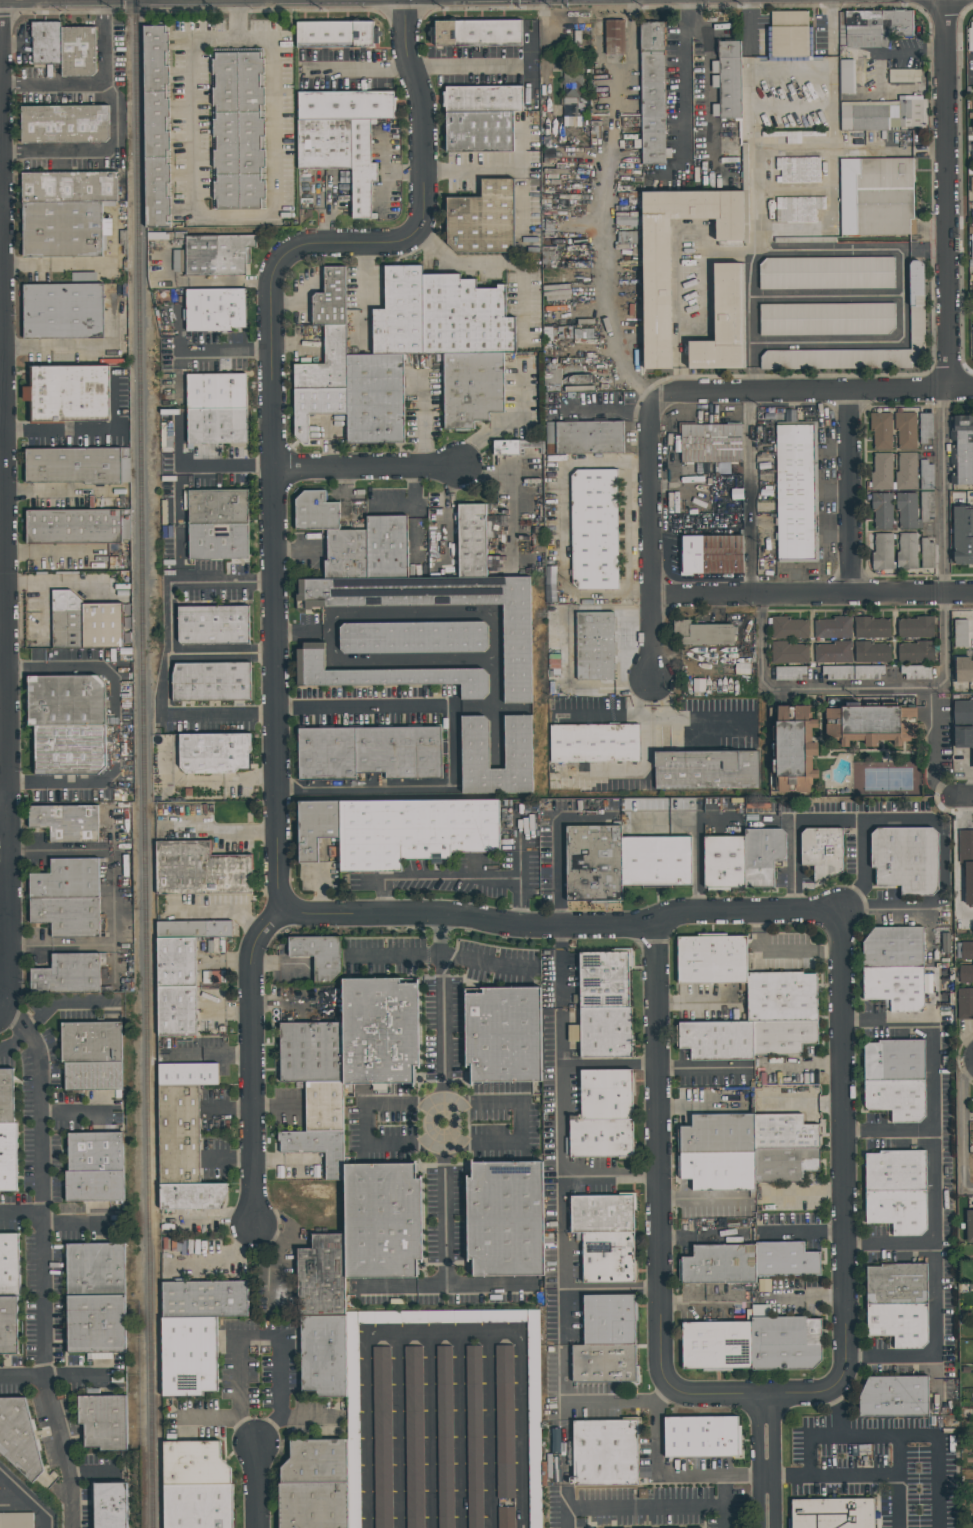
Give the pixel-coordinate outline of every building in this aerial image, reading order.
[(912,10),(912,36),(890,36),(889,49),(881,47),(846,47),(845,43),(839,43),(838,12),(845,12),(845,11),(912,10)] [(771,11),(808,11),(808,27),(812,27),(812,60),(768,60),(767,26),(771,26),(771,11)] [(605,20),(625,20),(625,55),(605,55),(605,20)] [(61,21),(61,27),(61,64),(33,64),(33,36),(32,36),(31,22),(61,21)] [(437,22),(524,22),(524,48),(437,48),(437,22)] [(640,23),(663,22),(665,148),(671,148),(671,158),(665,158),(665,164),(642,164),(640,23)] [(299,23),(375,23),(375,49),(299,49),(299,23)] [(168,24),(170,227),(146,227),(144,25),(168,24)] [(96,27),(96,72),(92,76),(62,77),(61,64),(61,27),(96,27)] [(718,41),(740,41),(741,118),(719,118),(719,116),(712,116),(712,104),(719,104),(719,87),(712,87),(712,75),(718,75),(718,73),(711,73),(711,61),(718,61),(718,41)] [(212,52),(262,51),(265,208),(215,209),(212,52)] [(839,93),(839,60),(854,60),(854,93),(839,93)] [(889,69),(920,69),(920,82),(914,82),(914,85),(889,85),(889,69)] [(563,73),(582,72),(582,86),(580,86),(580,98),(585,98),(585,108),(577,109),(577,115),(563,115),(563,73)] [(448,88),(525,88),(525,113),(515,113),(448,114),(448,88)] [(298,92),(394,91),(394,97),(396,97),(396,112),(394,113),(394,118),(298,119),(298,92)] [(841,130),(841,102),(898,101),(898,95),(922,95),(922,99),(927,99),(927,127),(906,127),(906,130),(841,130)] [(108,105),(109,137),(105,142),(22,143),(21,106),(108,105)] [(448,114),(448,155),(516,154),(515,113),(448,114)] [(298,120),(351,119),(351,168),(298,169),(298,120)] [(376,124),(371,124),(371,163),(377,163),(377,182),(371,182),(372,213),(377,213),(377,218),(352,218),(351,168),(351,119),(376,119),(376,124)] [(776,157),(820,157),(820,183),(776,183),(776,176),(780,176),(780,170),(776,170),(776,157)] [(840,159),(913,158),(914,219),(910,219),(910,234),(841,235),(840,159)] [(25,205),(24,175),(119,174),(119,204),(103,204),(25,205)] [(481,179),(514,179),(514,252),(456,252),(447,243),(446,198),(481,197),(481,179)] [(645,194),(746,193),(746,243),(718,243),(718,222),(673,222),(674,371),(646,371),(645,194)] [(776,197),(825,197),(825,209),(816,209),(816,222),(776,222),(776,197)] [(25,205),(103,204),(104,258),(25,259),(25,205)] [(185,236),(256,235),(256,247),(250,247),(250,264),(246,264),(246,275),(186,276),(185,236)] [(185,250),(173,250),(173,272),(185,272),(185,250)] [(759,289),(759,265),(766,258),(894,257),(894,288),(759,289)] [(760,369),(760,356),(766,351),(910,349),(909,264),(912,260),(918,260),(924,264),(924,349),(911,368),(760,369)] [(716,266),(746,265),(746,371),(691,371),(691,343),(717,343),(716,266)] [(315,293),(324,293),(324,267),(345,266),(345,324),(324,325),(312,325),(312,297),(315,293)] [(423,354),(403,354),(373,354),(373,309),(385,309),(385,266),(422,266),(422,274),(423,354)] [(423,354),(422,274),(460,274),(460,279),(476,279),(476,288),(497,288),(497,285),(506,284),(506,317),(515,317),(516,352),(503,353),(443,353),(423,354)] [(25,286),(104,286),(104,341),(26,341),(25,286)] [(186,289),(245,288),(246,327),(231,327),(231,330),(186,331),(186,289)] [(759,304),(894,303),(895,334),(760,335),(759,304)] [(324,325),(345,324),(346,355),(346,388),(294,388),(294,364),(324,364),(324,325)] [(443,353),(503,353),(504,412),(489,412),(489,420),(474,421),(474,429),(444,429),(443,353)] [(346,355),(373,354),(403,354),(404,442),(347,443),(347,414),(346,388),(346,355)] [(34,369),(111,368),(112,422),(35,423),(34,369)] [(189,377),(249,376),(249,410),(189,411),(189,377)] [(294,388),(346,388),(347,414),(308,415),(308,444),(303,444),(294,435),(294,388)] [(189,411),(189,446),(249,446),(249,410),(189,411)] [(870,413),(891,412),(892,450),(873,450),(873,431),(870,432),(870,413)] [(894,413),(916,412),(916,449),(898,450),(898,431),(894,431),(894,413)] [(919,413),(932,413),(933,439),(927,439),(927,444),(920,444),(919,413)] [(949,415),(972,415),(972,485),(950,485),(950,472),(955,472),(955,469),(950,469),(950,444),(955,444),(955,441),(950,441),(949,415)] [(623,421),(623,453),(546,454),(546,422),(623,421)] [(776,422),(816,421),(818,561),(778,562),(776,422)] [(683,427),(743,427),(743,464),(683,464),(683,427)] [(493,440),(543,440),(543,454),(538,454),(538,448),(523,448),(523,455),(494,456),(493,440)] [(120,448),(120,482),(84,483),(84,480),(26,481),(25,449),(120,448)] [(892,452),(892,489),(871,490),(871,473),(874,473),(874,453),(892,452)] [(916,452),(917,489),(895,489),(895,471),(898,471),(898,452),(916,452)] [(920,459),(928,459),(928,464),(933,464),(934,490),(920,490),(920,459)] [(577,469),(616,469),(618,589),(578,589),(572,584),(571,475),(577,469)] [(920,491),(934,491),(934,517),(928,517),(928,522),(921,522),(920,491)] [(190,492),(250,492),(250,525),(190,526),(190,492)] [(297,502),(298,532),(329,532),(342,532),(342,504),(328,504),(328,492),(306,493),(297,502)] [(893,529),(874,529),(874,511),(871,511),(871,493),(892,493),(893,523),(894,523),(895,524),(896,526),(896,527),(895,528),(894,528),(893,529)] [(896,493),(917,493),(917,519),(920,519),(920,522),(922,522),(922,528),(917,528),(917,529),(899,530),(898,507),(896,507),(896,493)] [(460,506),(488,506),(489,580),(461,580),(460,506)] [(953,508),(972,508),(972,565),(953,566),(953,508)] [(119,509),(119,542),(26,544),(26,511),(119,509)] [(369,519),(409,518),(410,580),(370,580),(369,531),(369,519)] [(190,526),(191,561),(250,561),(250,525),(190,526)] [(329,532),(342,532),(369,531),(370,580),(326,581),(326,562),(329,562),(329,532)] [(918,533),(919,549),(916,549),(917,569),(895,570),(895,553),(898,553),(898,533),(918,533)] [(892,534),(892,535),(894,535),(894,539),(891,539),(892,570),(871,570),(871,554),(873,554),(873,534),(892,534)] [(680,538),(742,537),(742,573),(681,574),(680,538)] [(919,538),(928,538),(928,543),(933,543),(933,568),(920,569),(919,538)] [(51,590),(67,590),(83,605),(121,604),(122,645),(52,646),(51,590)] [(180,609),(250,608),(250,646),(180,646),(180,609)] [(575,613),(612,612),(613,680),(577,681),(575,613)] [(770,639),(770,617),(787,617),(787,621),(807,620),(807,638),(770,639)] [(833,617),(849,617),(849,638),(814,639),(813,620),(833,620),(833,617)] [(871,617),(871,621),(889,620),(890,638),(853,639),(853,618),(871,617)] [(916,617),(933,617),(933,638),(897,639),(896,620),(916,619),(916,617)] [(968,647),(967,620),(954,621),(955,648),(968,647)] [(341,623),(341,654),(488,652),(488,621),(341,623)] [(672,621),(689,621),(689,626),(733,625),(733,628),(736,628),(736,635),(733,635),(733,645),(676,646),(676,640),(673,640),(672,621)] [(834,641),(850,641),(850,663),(813,663),(813,644),(834,644),(834,641)] [(872,641),(872,645),(889,644),(890,662),(854,662),(854,642),(872,641)] [(916,641),(933,641),(933,663),(897,664),(897,645),(917,644),(916,641)] [(461,684),(461,699),(488,699),(488,668),(325,670),(325,642),(297,642),(298,686),(461,684)] [(770,642),(788,642),(788,645),(806,645),(807,663),(771,664),(770,642)] [(972,682),(972,655),(956,655),(956,683),(972,682)] [(174,664),(248,663),(248,702),(171,702),(171,675),(174,664)] [(853,667),(883,666),(883,674),(878,674),(879,679),(853,680),(853,667)] [(900,667),(930,666),(930,679),(905,680),(905,673),(900,674),(900,667)] [(774,668),(805,667),(805,675),(799,675),(800,680),(774,680),(774,668)] [(821,667),(851,667),(852,680),(826,680),(826,674),(821,674),(821,667)] [(26,726),(25,678),(95,677),(105,684),(105,725),(26,726)] [(972,724),(972,744),(972,772),(972,748),(954,749),(953,701),(972,700),(972,724)] [(776,707),(810,706),(810,721),(817,721),(817,730),(811,730),(811,744),(817,744),(817,758),(811,758),(811,772),(817,772),(818,780),(811,780),(811,786),(809,786),(810,793),(778,793),(777,780),(775,780),(775,724),(776,724),(776,707)] [(825,709),(917,707),(918,736),(901,736),(901,747),(894,747),(894,741),(877,741),(877,748),(864,748),(864,741),(848,742),(848,748),(840,748),(840,738),(826,738),(825,709)] [(462,789),(532,788),(531,715),(504,716),(505,769),(489,769),(488,716),(461,716),(462,789)] [(549,726),(638,724),(639,762),(587,763),(587,772),(550,773),(549,726)] [(104,726),(105,768),(97,776),(34,777),(33,727),(104,726)] [(296,731),(439,729),(440,778),(385,779),(385,774),(354,774),(354,780),(297,780),(296,731)] [(178,736),(249,735),(250,752),(248,756),(248,771),(236,771),(232,775),(185,775),(178,769),(178,736)] [(657,754),(760,753),(760,790),(657,791),(657,754)] [(498,854),(449,854),(450,859),(440,860),(440,856),(430,856),(430,860),(400,861),(401,873),(339,874),(338,840),(337,803),(499,800),(498,854)] [(338,840),(316,840),(316,864),(297,864),(296,803),(337,803),(338,840)] [(30,808),(99,808),(99,844),(52,844),(52,830),(31,830),(30,808)] [(619,826),(619,838),(620,887),(620,902),(567,903),(565,827),(619,826)] [(870,869),(870,835),(876,829),(931,828),(937,834),(938,889),(933,895),(900,895),(900,886),(875,886),(875,869),(870,869)] [(805,829),(841,829),(842,873),(814,883),(814,866),(801,866),(800,834),(805,829)] [(780,830),(784,834),(784,861),(773,861),(773,889),(744,889),(744,837),(744,830),(780,830)] [(958,830),(972,830),(972,864),(958,864),(958,830)] [(690,886),(620,887),(619,838),(689,837),(690,886)] [(703,838),(744,837),(744,889),(703,890),(703,838)] [(158,844),(212,844),(213,858),(254,858),(254,896),(158,896),(158,844)] [(32,901),(100,900),(100,861),(52,861),(52,876),(31,876),(32,901)] [(32,901),(32,924),(53,924),(53,939),(101,938),(100,900),(32,901)] [(208,924),(158,925),(159,940),(197,940),(209,940),(208,924)] [(208,924),(233,924),(233,939),(209,940),(208,924)] [(862,943),(873,929),(922,928),(923,968),(862,969),(862,943)] [(287,939),(339,938),(340,974),(330,984),(313,984),(313,959),(287,959),(287,939)] [(680,940),(749,939),(749,975),(749,985),(680,986),(680,940)] [(159,940),(160,1038),(199,1037),(197,940),(159,940)] [(960,942),(972,942),(972,960),(961,960),(960,942)] [(578,954),(627,953),(628,1008),(579,1008),(578,954)] [(32,996),(101,995),(101,956),(53,957),(53,971),(32,971),(32,996)] [(959,966),(972,966),(972,983),(959,983),(959,966)] [(923,968),(923,1004),(916,1011),(890,1011),(890,1000),(862,1000),(862,969),(923,968)] [(749,975),(805,974),(805,977),(819,976),(820,1022),(755,1023),(750,1023),(749,985),(749,975)] [(340,980),(399,980),(399,986),(417,986),(418,1068),(412,1068),(412,1085),(342,1086),(342,1083),(341,1024),(340,980)] [(957,989),(972,989),(972,1018),(958,1019),(957,989)] [(538,990),(540,1083),(469,1085),(469,1069),(464,1069),(463,996),(482,996),(482,991),(538,990)] [(579,1008),(628,1008),(631,1008),(632,1058),(580,1059),(579,1008)] [(755,1023),(756,1057),(804,1057),(804,1046),(820,1045),(820,1022),(755,1023)] [(755,1023),(750,1023),(681,1024),(681,1052),(693,1052),(693,1063),(756,1062),(756,1057),(755,1023)] [(278,1025),(341,1024),(342,1083),(304,1083),(279,1084),(278,1025)] [(63,1025),(123,1025),(123,1064),(67,1064),(64,1065),(63,1025)] [(579,1025),(568,1025),(568,1043),(580,1042),(579,1025)] [(863,1082),(863,1048),(867,1044),(878,1044),(878,1042),(922,1042),(923,1081),(863,1082)] [(123,1064),(123,1092),(67,1092),(67,1064),(123,1064)] [(161,1067),(219,1066),(220,1087),(200,1087),(161,1088),(161,1067)] [(16,1126),(0,1126),(0,1071),(15,1071),(16,1126)] [(583,1073),(634,1072),(634,1158),(572,1158),(572,1118),(579,1118),(579,1117),(583,1117),(583,1073)] [(924,1081),(924,1117),(918,1123),(890,1124),(890,1111),(867,1111),(863,1108),(863,1082),(924,1081)] [(342,1083),(342,1086),(342,1132),(305,1133),(304,1083),(342,1083)] [(161,1088),(162,1186),(201,1186),(200,1087),(161,1088)] [(753,1116),(802,1115),(802,1125),(817,1125),(817,1149),(753,1150),(753,1116)] [(679,1128),(690,1128),(690,1116),(753,1116),(753,1150),(753,1152),(679,1153),(679,1128)] [(19,1193),(0,1193),(0,1126),(16,1126),(18,1126),(19,1193)] [(342,1132),(343,1179),(325,1179),(324,1152),(280,1153),(279,1142),(277,1142),(277,1134),(305,1133),(342,1132)] [(69,1135),(124,1134),(125,1173),(69,1173),(69,1135)] [(753,1150),(817,1149),(818,1173),(800,1173),(801,1183),(754,1183),(753,1152),(753,1150)] [(864,1155),(878,1154),(878,1152),(924,1151),(925,1191),(864,1192),(864,1155)] [(753,1152),(754,1183),(754,1190),(691,1191),(691,1180),(679,1180),(679,1153),(753,1152)] [(540,1163),(542,1277),(472,1279),(471,1259),(465,1259),(464,1181),(470,1180),(470,1164),(540,1163)] [(343,1167),(413,1166),(414,1183),(419,1183),(420,1264),(415,1264),(415,1281),(344,1282),(343,1167)] [(69,1173),(67,1173),(67,1203),(125,1203),(125,1173),(69,1173)] [(220,1212),(229,1197),(229,1185),(201,1186),(162,1186),(163,1212),(220,1212)] [(925,1191),(925,1231),(919,1237),(892,1237),(891,1224),(864,1225),(864,1192),(925,1191)] [(569,1197),(618,1196),(618,1193),(635,1193),(635,1210),(632,1210),(632,1233),(581,1234),(570,1234),(569,1197)] [(17,1295),(0,1295),(0,1233),(16,1233),(17,1295)] [(581,1234),(632,1233),(633,1261),(636,1261),(636,1281),(634,1281),(634,1283),(582,1284),(581,1234)] [(310,1237),(342,1236),(344,1315),(297,1316),(295,1251),(310,1251),(310,1237)] [(754,1244),(803,1244),(803,1254),(819,1254),(819,1277),(754,1278),(754,1247),(754,1244)] [(68,1247),(126,1246),(126,1298),(68,1298),(68,1247)] [(679,1258),(692,1258),(692,1247),(754,1247),(754,1278),(754,1284),(680,1285),(680,1281),(678,1281),(678,1261),(679,1261),(679,1258)] [(868,1269),(883,1269),(883,1267),(929,1266),(930,1306),(869,1307),(868,1269)] [(163,1285),(250,1283),(250,1319),(218,1320),(164,1321),(163,1285)] [(581,1297),(633,1296),(634,1346),(582,1347),(581,1297)] [(19,1356),(0,1356),(0,1298),(18,1298),(19,1356)] [(68,1298),(69,1356),(127,1355),(126,1298),(68,1298)] [(924,1352),(930,1346),(930,1306),(869,1307),(869,1340),(896,1340),(896,1353),(924,1352)] [(299,1318),(344,1317),(345,1398),(315,1398),(315,1391),(300,1392),(299,1318)] [(751,1320),(805,1319),(805,1321),(819,1321),(820,1363),(811,1371),(751,1372),(751,1370),(751,1323),(751,1320)] [(164,1321),(165,1398),(204,1398),(204,1394),(220,1394),(218,1320),(164,1321)] [(681,1324),(751,1323),(751,1370),(681,1371),(681,1324)] [(436,1346),(439,1527),(454,1527),(452,1345),(436,1346)] [(515,1498),(513,1345),(495,1345),(497,1498),(515,1498)] [(404,1347),(407,1527),(425,1527),(423,1346),(404,1347)] [(466,1346),(468,1527),(483,1527),(481,1346),(466,1346)] [(571,1347),(582,1347),(634,1346),(634,1368),(637,1368),(637,1385),(620,1385),(620,1383),(572,1384),(571,1347)] [(391,1347),(372,1347),(375,1527),(393,1527),(391,1347)] [(528,1359),(529,1500),(541,1499),(539,1359),(528,1359)] [(867,1378),(927,1377),(927,1415),(858,1416),(858,1397),(867,1378)] [(32,1481),(0,1451),(0,1397),(24,1397),(42,1470),(32,1481)] [(80,1399),(128,1399),(128,1454),(103,1454),(103,1450),(86,1450),(86,1426),(80,1426),(80,1399)] [(662,1419),(737,1418),(738,1458),(663,1459),(662,1419)] [(572,1423),(637,1422),(637,1487),(573,1487),(572,1423)] [(288,1442),(346,1441),(346,1481),(279,1482),(279,1469),(289,1460),(288,1442)] [(219,1442),(219,1460),(229,1469),(229,1484),(162,1485),(161,1443),(219,1442)] [(347,1484),(348,1527),(280,1527),(280,1484),(347,1484)] [(234,1485),(235,1527),(167,1527),(166,1486),(234,1485)] [(127,1487),(127,1527),(97,1527),(96,1487),(127,1487)] [(872,1500),(872,1527),(790,1527),(790,1501),(872,1500)] [(498,1507),(498,1527),(515,1527),(514,1507),(498,1507)] [(33,1512),(33,1527),(0,1527),(0,1513),(33,1512)]
